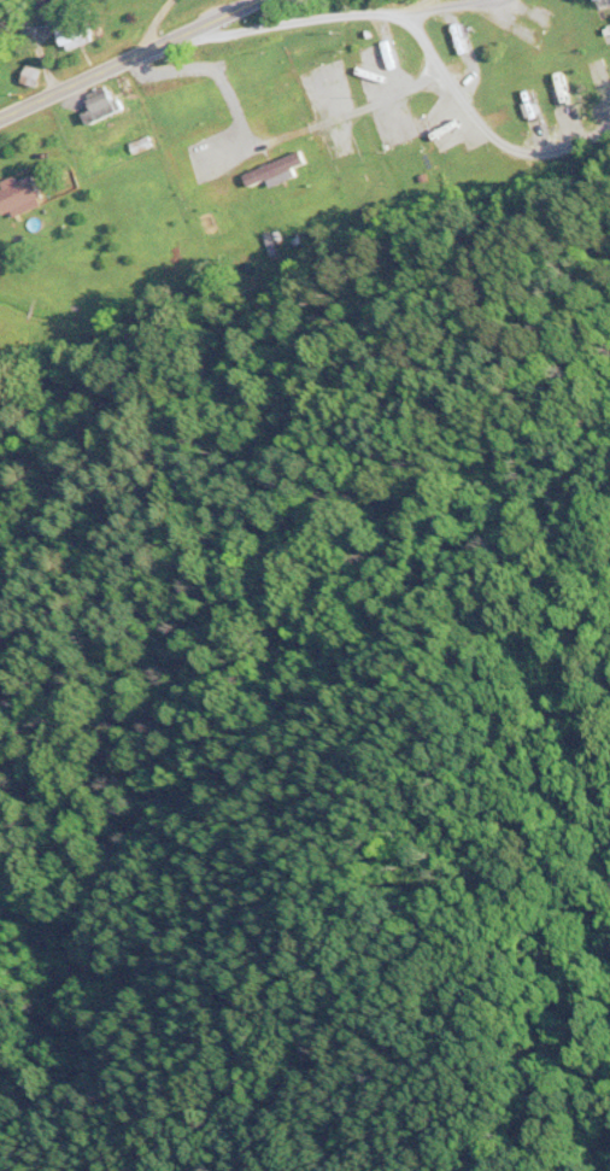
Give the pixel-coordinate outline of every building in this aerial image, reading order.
[(97,40),(80,6),(54,19),(72,54),(97,40)] [(354,67),(358,78),(409,60),(406,48),(374,59),(371,50),(362,53),(365,63),(354,67)] [(608,66),(599,68),(609,108),(609,74),(608,66)] [(283,87),(288,98),(338,79),(334,68),(283,87)] [(38,86),(38,71),(24,71),(24,86),(38,86)] [(578,121),(564,71),(554,74),(567,124),(578,121)] [(95,112),(86,115),(89,126),(121,116),(112,88),(89,95),(95,112)] [(245,175),(250,188),(308,165),(303,153),(245,175)] [(7,218),(45,198),(33,174),(0,191),(0,205),(7,218)]
